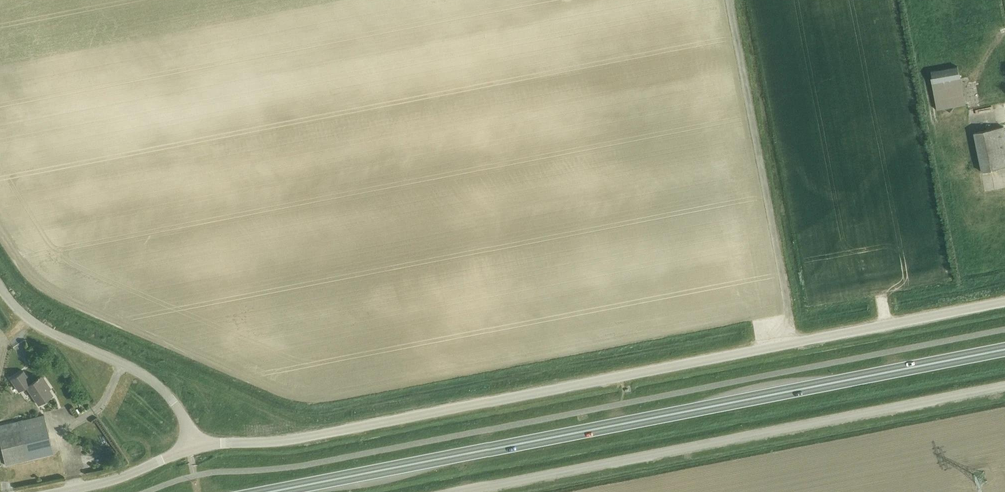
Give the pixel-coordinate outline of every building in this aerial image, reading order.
[(931,71),(933,82),(936,100),(963,95),(960,78),(958,66),(931,71)] [(983,131),(974,133),(982,172),(1004,167),(1004,133),(1004,127),(983,131)] [(978,174),(981,188),(989,185),(985,172),(978,174)] [(26,386),(39,405),(53,395),(49,390),(51,389),(42,375),(38,378),(38,377),(36,378),(36,379),(31,382),(23,371),(11,379),(19,391),(26,386)] [(0,425),(0,441),(6,465),(54,453),(44,415),(0,425)]
